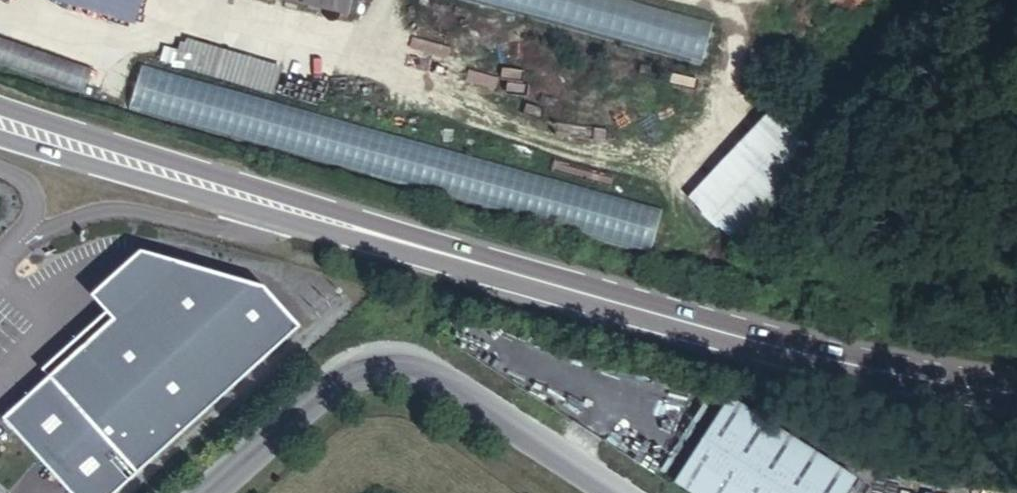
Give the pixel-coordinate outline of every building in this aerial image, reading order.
[(136,31),(145,0),(34,0),(136,31)] [(281,3),(339,16),(342,0),(281,0),(281,3)] [(631,0),(451,0),(704,68),(712,22),(631,0)] [(172,65),(274,90),(281,61),(180,35),(172,65)] [(666,214),(142,64),(131,106),(652,253),(666,214)] [(770,110),(684,197),(730,242),(818,157),(770,110)] [(136,240),(87,284),(104,303),(41,363),(49,369),(2,413),(73,492),(102,492),(292,314),(257,276),(136,240)] [(723,399),(669,484),(684,492),(838,492),(848,476),(723,399)]
